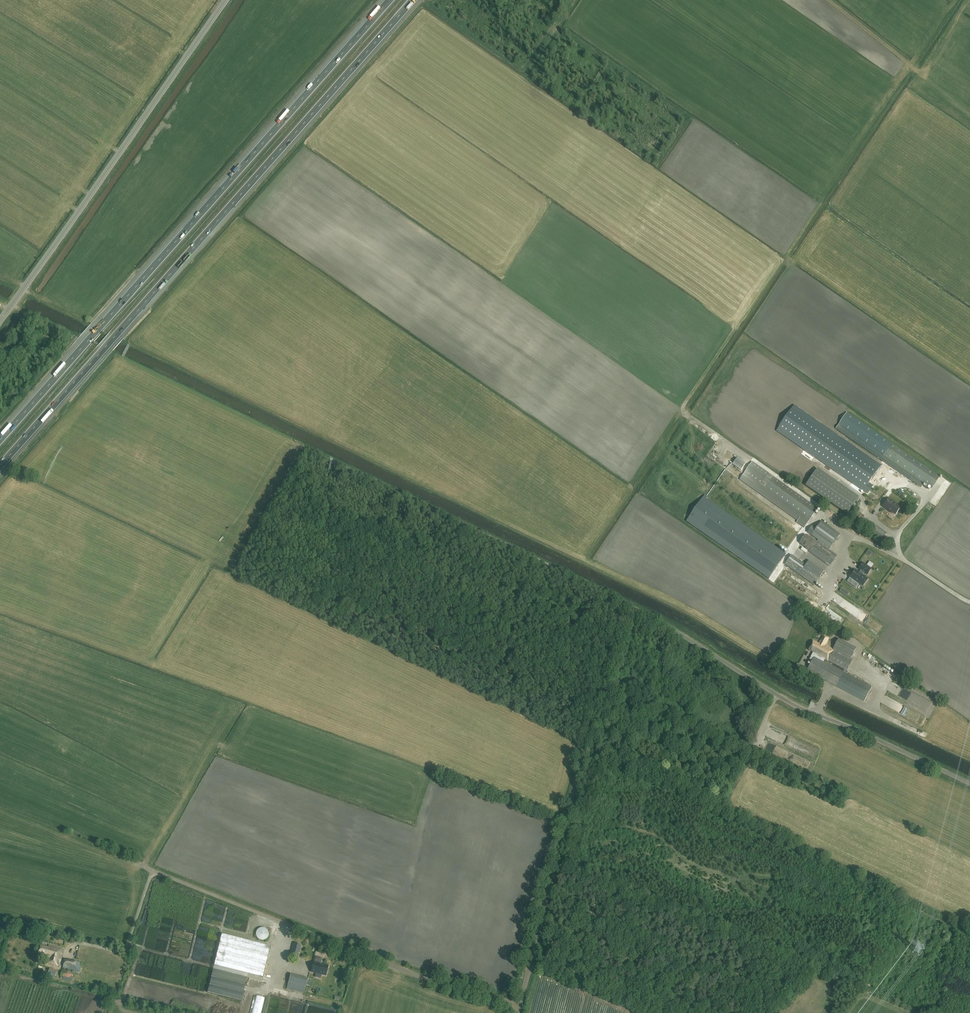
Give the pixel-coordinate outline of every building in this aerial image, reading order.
[(794,406),(777,431),(864,491),(881,466),(794,406)] [(932,488),(940,476),(847,412),(836,428),(921,487),(924,483),(932,488)] [(797,522),(804,528),(818,508),(817,508),(752,462),(740,479),(798,520),(797,522)] [(859,498),(817,469),(806,486),(847,514),(859,498)] [(769,578),(785,554),(703,497),(687,521),(769,578)] [(883,506),(892,513),(892,512),(896,515),(900,508),(897,506),(898,505),(889,498),(883,506)] [(830,566),(837,556),(829,550),(840,535),(822,521),(812,535),(818,540),(817,541),(812,538),(811,539),(805,535),(800,543),(806,548),(805,549),(822,561),(830,566)] [(883,540),(887,534),(876,526),(872,531),(883,540)] [(824,571),(809,561),(806,565),(792,555),(785,564),(814,585),(824,571)] [(861,570),(860,573),(855,569),(849,577),(859,584),(859,583),(863,586),(868,579),(864,577),(865,576),(863,575),(864,573),(867,575),(871,569),(863,563),(859,569),(861,570)] [(831,638),(834,632),(829,629),(826,635),(831,638)] [(807,670),(864,701),(872,687),(843,672),(844,671),(846,672),(852,660),(850,659),(856,648),(838,639),(833,649),(825,646),(829,638),(823,635),(819,644),(814,641),(809,650),(816,654),(807,670)] [(256,933),(256,934),(256,935),(256,936),(257,937),(257,938),(258,939),(259,940),(260,940),(261,940),(262,940),(263,940),(265,940),(266,940),(267,939),(267,938),(268,937),(268,936),(269,935),(269,934),(269,933),(269,932),(268,931),(267,930),(267,929),(266,928),(265,928),(263,927),(262,927),(261,927),(260,928),(259,928),(258,929),(257,930),(257,931),(256,932),(256,933)] [(263,977),(270,946),(222,934),(214,965),(263,977)] [(279,941),(273,957),(281,960),(286,947),(284,946),(285,943),(279,941)] [(301,946),(294,944),(291,954),(298,956),(301,946)] [(61,952),(61,953),(62,949),(50,945),(49,947),(41,945),(39,954),(44,955),(43,956),(49,958),(48,963),(59,966),(62,956),(60,955),(61,952)] [(65,960),(63,968),(79,972),(81,963),(65,960)] [(322,974),(326,975),(326,974),(328,966),(324,964),(323,965),(321,965),(321,964),(314,962),(311,971),(311,972),(316,973),(322,974)] [(207,992),(241,1001),(247,977),(213,969),(207,992)] [(62,970),(61,976),(72,979),(74,972),(62,970)] [(309,979),(290,974),(287,987),(305,992),(309,979)]
